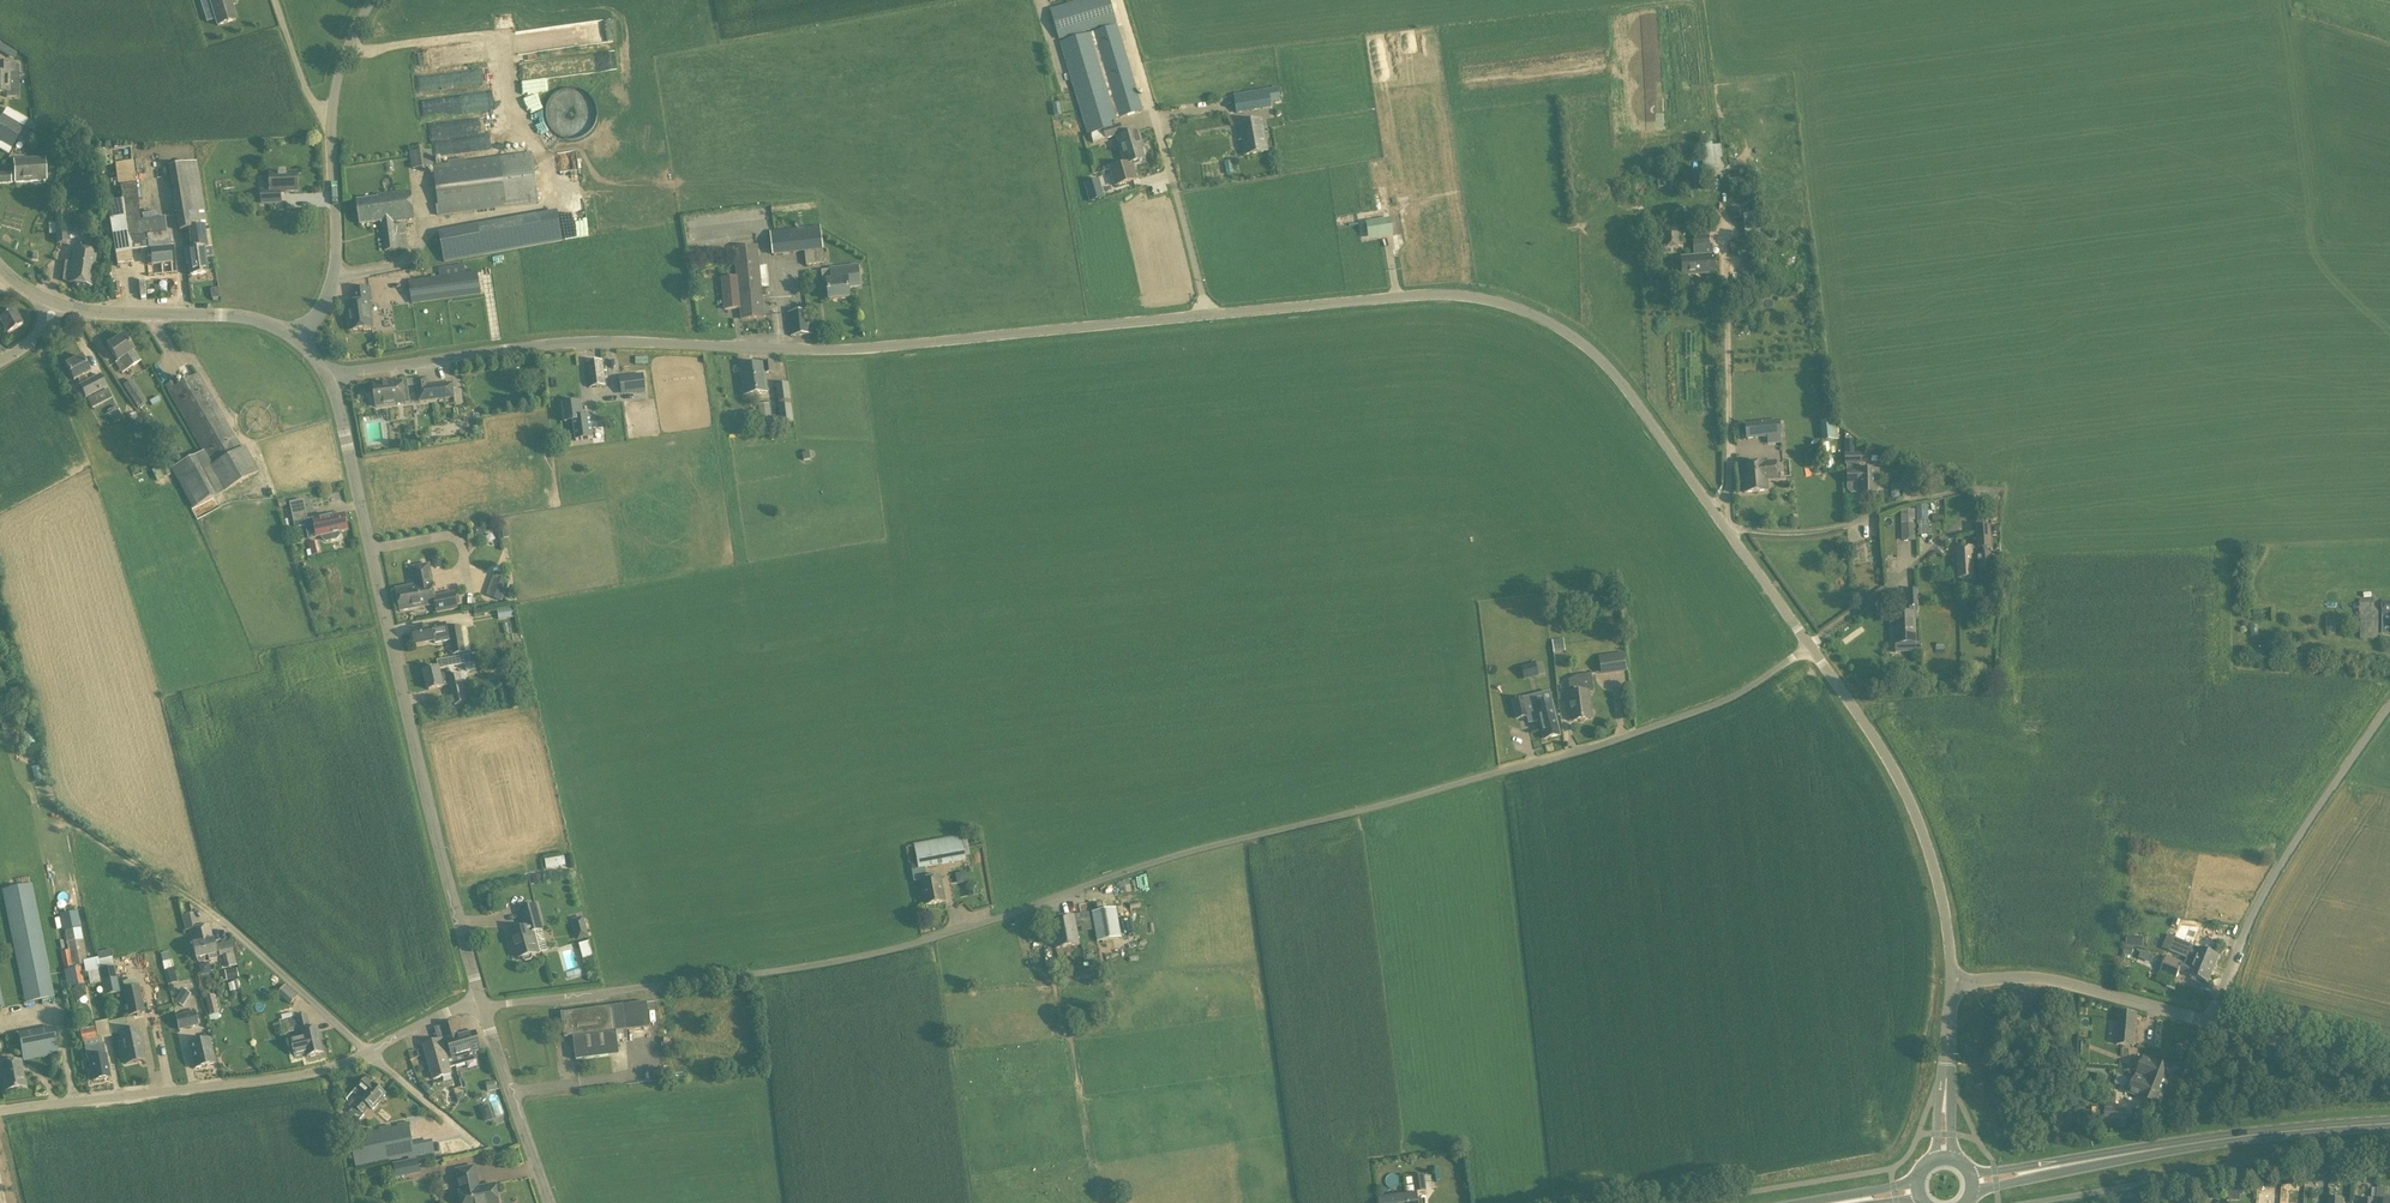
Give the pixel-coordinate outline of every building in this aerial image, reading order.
[(233,0),(209,0),(217,26),(236,20),(230,2),(233,1),(233,0)] [(1059,40),(1116,23),(1109,0),(1082,0),(1049,10),(1059,40)] [(1116,120),(1120,118),(1143,111),(1118,26),(1093,33),(1090,34),(1060,43),(1087,135),(1102,132),(1105,140),(1123,134),(1120,125),(1112,127),(1111,122),(1116,120)] [(4,46),(0,52),(9,57),(13,51),(4,46)] [(584,55),(585,70),(602,69),(601,54),(584,55)] [(15,75),(15,66),(0,66),(0,95),(6,95),(6,98),(18,98),(18,88),(6,88),(6,75),(15,75)] [(553,95),(562,135),(598,127),(589,87),(553,95)] [(1271,108),(1270,103),(1280,101),(1278,88),(1233,95),(1237,114),(1271,108)] [(498,91),(415,101),(421,149),(504,139),(498,91)] [(16,141),(18,142),(24,145),(26,142),(30,144),(34,135),(23,128),(2,116),(0,120),(0,142),(11,149),(16,141)] [(1262,120),(1239,124),(1244,155),(1267,151),(1262,120)] [(1137,180),(1132,163),(1144,160),(1140,144),(1142,144),(1138,132),(1117,138),(1125,165),(1110,169),(1115,186),(1137,180)] [(412,170),(433,167),(431,150),(410,153),(412,170)] [(577,150),(556,153),(559,170),(579,167),(577,150)] [(531,155),(433,167),(439,216),(537,204),(531,155)] [(46,181),(44,159),(13,162),(15,183),(46,181)] [(191,250),(203,249),(207,248),(204,227),(207,227),(196,163),(168,168),(179,231),(188,230),(191,250)] [(147,251),(150,251),(150,257),(143,258),(144,273),(152,272),(151,265),(170,263),(167,236),(148,238),(141,238),(135,186),(133,168),(117,170),(120,188),(121,202),(107,205),(113,244),(114,249),(117,267),(131,265),(130,252),(147,251)] [(0,174),(0,185),(10,184),(10,174),(0,174)] [(297,174),(270,175),(270,191),(262,192),(262,203),(280,202),(280,192),(298,192),(297,174)] [(1101,191),(1088,194),(1091,204),(1104,201),(1103,198),(1101,191)] [(411,192),(377,196),(377,198),(357,201),(360,224),(381,222),(385,251),(397,250),(393,222),(414,219),(411,192)] [(69,212),(55,212),(56,244),(67,244),(66,232),(70,231),(69,212)] [(1682,214),(1656,216),(1657,241),(1660,241),(1660,250),(1683,249),(1682,239),(1684,239),(1682,214)] [(542,216),(478,226),(439,233),(444,263),(484,256),(545,244),(542,216)] [(1368,240),(1393,236),(1391,218),(1366,222),(1368,240)] [(770,233),(772,255),(805,252),(806,266),(824,263),(822,249),(820,227),(770,233)] [(96,248),(104,247),(102,234),(94,236),(96,248)] [(1713,255),(1705,256),(1704,247),(1709,246),(1709,236),(1692,238),(1693,257),(1681,258),(1681,266),(1675,267),(1675,276),(1714,273),(1713,255)] [(71,263),(65,263),(63,281),(68,283),(91,286),(95,252),(87,251),(88,248),(78,246),(77,249),(73,249),(71,263)] [(741,320),(764,318),(762,297),(765,297),(765,290),(761,291),(757,247),(734,249),(737,276),(722,278),(725,309),(740,307),(741,320)] [(207,274),(203,249),(191,250),(186,251),(189,276),(207,274)] [(1751,257),(1741,257),(1742,275),(1752,274),(1751,257)] [(464,265),(438,268),(439,277),(409,282),(412,304),(481,295),(477,272),(465,273),(464,265)] [(849,298),(848,288),(860,287),(858,267),(821,272),(823,283),(827,282),(829,300),(849,298)] [(372,328),(369,302),(371,300),(370,288),(354,290),(356,303),(347,304),(350,331),(372,328)] [(11,307),(23,323),(33,315),(22,300),(11,307)] [(4,328),(7,334),(21,326),(13,311),(0,319),(0,330),(4,328)] [(810,334),(808,311),(788,313),(791,336),(810,334)] [(123,336),(107,346),(118,362),(120,361),(126,370),(140,361),(123,336)] [(81,357),(66,365),(73,381),(89,373),(81,357)] [(606,386),(603,361),(587,363),(589,387),(606,386)] [(772,362),(763,363),(741,366),(745,396),(767,393),(764,373),(774,372),(772,362)] [(177,386),(174,381),(164,386),(210,467),(201,471),(198,465),(176,477),(193,509),(215,497),(222,493),(259,472),(244,447),(241,449),(198,374),(177,386)] [(86,399),(107,388),(100,375),(79,386),(86,399)] [(426,377),(415,379),(416,386),(419,403),(455,398),(453,383),(427,386),(426,377)] [(621,382),(622,393),(644,390),(643,379),(621,382)] [(122,386),(137,409),(146,403),(131,380),(122,386)] [(405,403),(402,382),(373,385),(376,407),(405,403)] [(775,385),(780,424),(793,422),(789,383),(775,385)] [(107,389),(87,400),(91,409),(112,398),(107,389)] [(581,403),(563,405),(565,422),(576,421),(578,433),(592,431),(590,419),(583,419),(581,403)] [(760,427),(772,426),(770,404),(758,405),(760,427)] [(116,407),(107,411),(111,418),(119,414),(116,407)] [(137,414),(130,418),(138,433),(145,429),(137,414)] [(1746,439),(1780,435),(1779,421),(1745,424),(1746,439)] [(1820,423),(1822,442),(1838,440),(1836,421),(1820,423)] [(1854,452),(1854,439),(1845,439),(1844,452),(1854,452)] [(1879,471),(1859,471),(1859,465),(1861,465),(1860,455),(1844,455),(1845,465),(1847,465),(1847,471),(1846,471),(1847,490),(1851,493),(1859,493),(1859,494),(1876,494),(1875,477),(1879,477),(1879,471)] [(1790,476),(1790,460),(1777,461),(1778,476),(1790,476)] [(1765,480),(1777,479),(1775,462),(1764,463),(1764,462),(1741,464),(1744,493),(1767,490),(1765,480)] [(165,464),(152,471),(157,481),(170,474),(165,464)] [(1815,465),(1813,468),(1813,472),(1816,475),(1820,474),(1823,471),(1822,467),(1819,464),(1815,465)] [(1930,474),(1916,470),(1913,479),(1927,483),(1930,474)] [(1891,491),(1910,491),(1918,491),(1917,481),(1891,482),(1891,491)] [(309,539),(321,536),(322,539),(324,541),(326,542),(337,540),(339,538),(340,535),(339,533),(348,531),(344,515),(334,517),(334,515),(308,521),(303,500),(290,503),(295,528),(306,526),(309,539)] [(1916,506),(1916,522),(1927,522),(1927,506),(1916,506)] [(1900,510),(1901,541),(1915,541),(1914,510),(1900,510)] [(1976,546),(1977,560),(1978,574),(1992,573),(1990,527),(1975,527),(1976,546)] [(310,550),(307,551),(308,557),(321,554),(318,542),(309,544),(310,550)] [(1973,560),(1977,560),(1976,546),(1956,547),(1958,579),(1974,578),(1973,560)] [(442,556),(431,559),(433,569),(444,567),(442,556)] [(413,587),(396,590),(400,612),(435,605),(437,613),(458,609),(455,592),(433,597),(427,565),(409,568),(413,587)] [(486,596),(502,602),(510,579),(494,573),(486,596)] [(1896,632),(1894,632),(1895,644),(1914,643),(1915,643),(1914,614),(1914,613),(1917,613),(1917,607),(1918,607),(1917,590),(1907,590),(1908,607),(1909,607),(1909,614),(1895,614),(1896,632)] [(2378,640),(2379,600),(2359,599),(2359,621),(2361,621),(2360,640),(2378,640)] [(1980,607),(1985,619),(1997,614),(1992,602),(1980,607)] [(499,620),(515,618),(513,607),(497,610),(499,620)] [(434,644),(449,641),(452,655),(465,653),(465,652),(470,652),(466,627),(462,628),(461,626),(447,629),(446,624),(432,627),(432,626),(411,630),(414,645),(434,641),(434,644)] [(1554,651),(1565,650),(1564,638),(1553,639),(1554,651)] [(1602,674),(1625,671),(1623,654),(1599,658),(1602,674)] [(440,674),(439,670),(465,664),(466,671),(476,670),(475,662),(470,663),(469,655),(437,661),(438,668),(423,672),(428,690),(449,685),(454,706),(467,703),(460,675),(451,677),(450,672),(440,674)] [(1521,668),(1524,680),(1545,675),(1542,663),(1521,668)] [(1592,719),(1588,693),(1593,692),(1591,674),(1576,677),(1578,693),(1567,695),(1571,722),(1592,719)] [(1515,720),(1527,717),(1529,724),(1539,722),(1543,740),(1559,736),(1551,702),(1537,706),(1534,696),(1510,701),(1515,720)] [(940,877),(927,879),(925,868),(943,865),(966,860),(961,835),(913,845),(916,863),(910,864),(913,882),(920,881),(925,906),(945,902),(940,877)] [(546,868),(566,865),(564,856),(545,859),(546,868)] [(956,873),(958,883),(968,881),(966,871),(956,873)] [(541,875),(532,876),(533,886),(542,885),(541,875)] [(2,890),(25,1003),(55,997),(31,884),(2,890)] [(531,955),(539,953),(533,932),(541,930),(535,905),(519,910),(525,928),(508,933),(511,943),(514,943),(518,959),(522,957),(523,960),(525,962),(530,960),(531,958),(531,955)] [(1091,912),(1097,943),(1121,938),(1116,908),(1091,912)] [(77,912),(59,916),(63,931),(80,928),(77,912)] [(1078,913),(1080,931),(1092,929),(1090,912),(1078,913)] [(204,957),(207,957),(208,961),(216,959),(209,925),(198,928),(197,924),(195,924),(193,914),(181,916),(185,932),(189,931),(195,959),(196,959),(197,961),(199,963),(203,962),(204,960),(204,957)] [(1055,949),(1079,945),(1074,916),(1051,920),(1055,949)] [(577,941),(589,938),(583,917),(572,920),(577,941)] [(2175,938),(2170,952),(2187,959),(2214,969),(2219,956),(2200,948),(2200,949),(2192,946),(2192,945),(2200,927),(2181,925),(2175,938)] [(68,951),(60,953),(68,987),(83,984),(80,968),(73,970),(72,967),(87,964),(80,928),(64,932),(68,951)] [(231,941),(216,944),(219,957),(222,956),(225,968),(237,966),(234,953),(231,941)] [(579,944),(584,958),(593,955),(589,941),(579,944)] [(96,953),(97,959),(97,962),(112,958),(110,950),(96,953)] [(2179,973),(2189,976),(2208,984),(2214,969),(2187,959),(2185,964),(2167,957),(2161,972),(2176,979),(2179,973)] [(177,982),(171,960),(162,963),(164,971),(166,970),(170,983),(177,982)] [(89,985),(101,982),(99,970),(98,970),(96,962),(88,963),(90,972),(87,973),(89,985)] [(201,974),(211,973),(209,962),(199,964),(201,974)] [(114,967),(99,970),(101,982),(104,996),(120,993),(114,967)] [(236,969),(228,970),(230,981),(238,979),(236,969)] [(238,980),(232,981),(232,983),(234,991),(235,990),(240,989),(238,980)] [(144,1013),(138,987),(122,990),(128,1017),(144,1013)] [(214,995),(204,997),(209,1016),(218,1014),(214,995)] [(177,997),(174,1002),(182,1007),(185,1003),(177,997)] [(647,1003),(561,1013),(564,1038),(572,1037),(575,1060),(609,1056),(607,1033),(650,1028),(647,1003)] [(317,1028),(311,1029),(307,1014),(283,1020),(280,1008),(269,1010),(271,1021),(275,1020),(276,1024),(273,1024),(275,1035),(282,1034),(283,1035),(295,1033),(295,1034),(300,1033),(300,1032),(301,1031),(307,1057),(323,1053),(317,1028)] [(195,1011),(175,1016),(178,1031),(198,1026),(195,1011)] [(2137,1015),(2120,1013),(2117,1045),(2134,1046),(2137,1015)] [(116,1020),(119,1034),(126,1064),(144,1060),(138,1030),(127,1032),(124,1018),(116,1020)] [(433,1080),(451,1075),(447,1059),(452,1057),(452,1059),(463,1055),(465,1061),(466,1062),(475,1060),(476,1058),(474,1052),(481,1050),(476,1032),(461,1036),(457,1022),(440,1027),(444,1041),(442,1041),(441,1039),(423,1045),(433,1080)] [(53,1027),(17,1034),(23,1061),(58,1055),(53,1027)] [(104,1055),(102,1045),(98,1027),(79,1031),(81,1043),(83,1043),(86,1058),(88,1058),(93,1081),(110,1078),(105,1055),(104,1055)] [(193,1069),(215,1064),(209,1040),(188,1045),(193,1069)] [(2143,1058),(2137,1075),(2136,1077),(2166,1088),(2173,1070),(2143,1058)] [(25,1087),(20,1062),(0,1066),(0,1067),(5,1091),(25,1087)] [(2127,1085),(2129,1078),(2120,1075),(2117,1082),(2127,1085)] [(2130,1094),(2159,1106),(2166,1088),(2136,1077),(2135,1082),(2130,1094)] [(368,1106),(372,1110),(385,1095),(373,1085),(366,1079),(353,1094),(361,1100),(349,1113),(359,1121),(364,1115),(362,1113),(368,1106)] [(494,1081),(485,1083),(487,1093),(496,1091),(494,1081)] [(426,1083),(421,1087),(427,1093),(430,1097),(434,1093),(430,1090),(431,1089),(426,1083)] [(463,1093),(455,1096),(457,1103),(465,1101),(463,1093)] [(2092,1108),(2092,1115),(2100,1116),(2100,1109),(2092,1108)] [(2104,1123),(2126,1125),(2127,1111),(2105,1109),(2104,1123)] [(407,1158),(408,1161),(435,1156),(432,1141),(413,1145),(409,1125),(364,1134),(363,1128),(348,1130),(355,1168),(407,1158)] [(1456,1150),(1451,1157),(1458,1163),(1463,1157),(1456,1150)] [(394,1165),(396,1178),(421,1174),(418,1160),(394,1165)] [(495,1186),(479,1189),(475,1167),(456,1171),(461,1193),(459,1193),(461,1202),(499,1202),(495,1186)] [(1424,1175),(1412,1176),(1414,1192),(1426,1191),(1424,1175)] [(2344,1199),(2332,1198),(2333,1191),(2332,1191),(2332,1190),(2328,1189),(2328,1193),(2330,1193),(2329,1198),(2328,1198),(2328,1202),(2344,1202),(2344,1199)] [(2385,1202),(2386,1190),(2377,1189),(2376,1200),(2376,1202),(2389,1202),(2385,1202)] [(1379,1202),(1417,1202),(1416,1194),(1378,1199),(1379,1202)]
